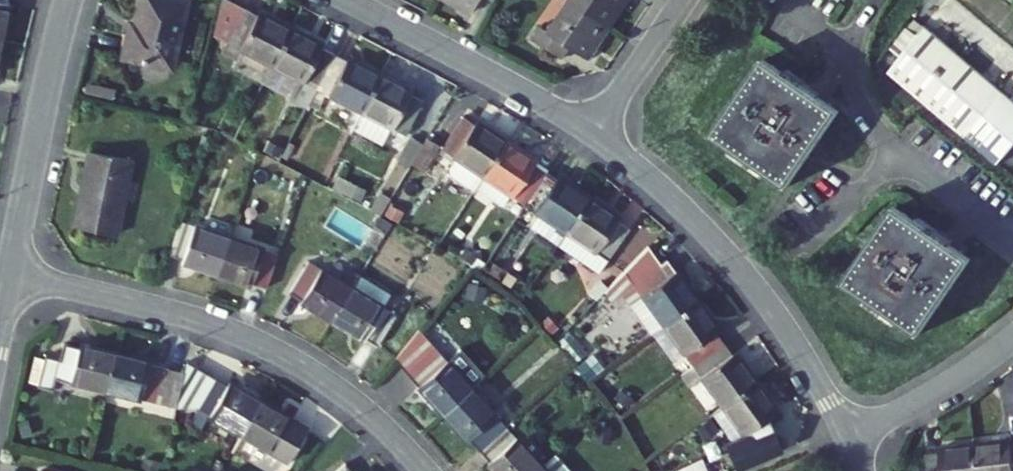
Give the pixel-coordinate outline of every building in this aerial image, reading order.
[(118,35),(113,58),(162,68),(177,0),(134,0),(127,37),(118,35)] [(288,14),(262,0),(252,0),(250,3),(244,0),(210,0),(205,23),(267,55),(288,14)] [(528,18),(520,31),(555,53),(563,40),(581,52),(602,18),(574,0),(556,0),(541,26),(528,18)] [(602,18),(614,0),(574,0),(602,18)] [(970,0),(935,0),(885,58),(963,123),(1000,77),(1012,88),(1012,38),(970,0)] [(311,39),(315,30),(288,14),(267,55),(309,77),(324,46),(311,39)] [(342,44),(337,53),(324,46),(309,77),(355,102),(376,63),(342,44)] [(817,91),(750,50),(705,128),(780,172),(825,96),(817,91)] [(399,86),(403,78),(376,63),(355,102),(344,123),(376,139),(387,120),(395,124),(411,93),(399,86)] [(1000,77),(963,123),(1000,151),(1012,134),(1012,88),(1000,77)] [(462,114),(448,105),(430,132),(477,163),(501,127),(467,106),(462,114)] [(412,136),(394,126),(381,150),(399,159),(401,155),(412,136)] [(523,152),(528,144),(501,127),(477,163),(472,172),(498,188),(503,180),(517,189),(536,160),(523,152)] [(429,136),(416,129),(412,136),(401,155),(414,162),(429,136)] [(109,229),(124,156),(82,148),(66,220),(109,229)] [(556,162),(551,169),(536,160),(517,189),(534,200),(523,214),(549,231),(559,214),(583,179),(556,162)] [(604,202),(608,195),(583,179),(559,214),(600,244),(620,212),(604,202)] [(923,318),(971,240),(963,234),(890,189),(843,268),(923,318)] [(227,226),(176,211),(167,240),(185,245),(181,254),(216,264),(227,226)] [(266,271),(275,241),(227,226),(216,264),(250,273),(254,266),(266,271)] [(653,249),(612,280),(645,321),(661,309),(693,285),(669,255),(662,261),(653,249)] [(306,287),(301,296),(331,313),(352,278),(306,252),(293,279),(306,287)] [(359,265),(352,278),(331,313),(365,332),(370,323),(382,330),(396,303),(382,295),(389,282),(359,265)] [(705,315),(712,310),(693,285),(661,309),(691,347),(715,329),(705,315)] [(420,374),(414,379),(440,406),(469,380),(471,378),(480,369),(453,342),(443,351),(415,321),(395,347),(420,374)] [(730,333),(722,338),(715,329),(691,347),(721,387),(752,363),(730,333)] [(69,360),(53,356),(46,386),(61,391),(64,381),(115,392),(125,352),(90,345),(89,350),(72,346),(69,360)] [(161,366),(161,361),(125,352),(115,392),(183,408),(187,394),(193,373),(161,366)] [(235,382),(197,360),(193,373),(187,394),(252,431),(273,395),(241,376),(235,382)] [(766,394),(772,389),(752,363),(721,387),(710,395),(732,423),(742,416),(751,425),(776,406),(766,394)] [(463,430),(469,426),(479,437),(503,415),(469,380),(440,406),(463,430)] [(301,420),(306,414),(273,395),(252,431),(295,455),(312,426),(301,420)] [(484,452),(502,470),(523,470),(540,454),(503,415),(479,437),(489,448),(484,452)] [(985,438),(989,470),(1012,470),(1012,435),(985,438)] [(941,449),(944,470),(989,470),(985,438),(953,441),(954,448),(941,449)] [(540,454),(523,470),(556,470),(540,454)] [(338,470),(358,470),(350,461),(338,470)]
